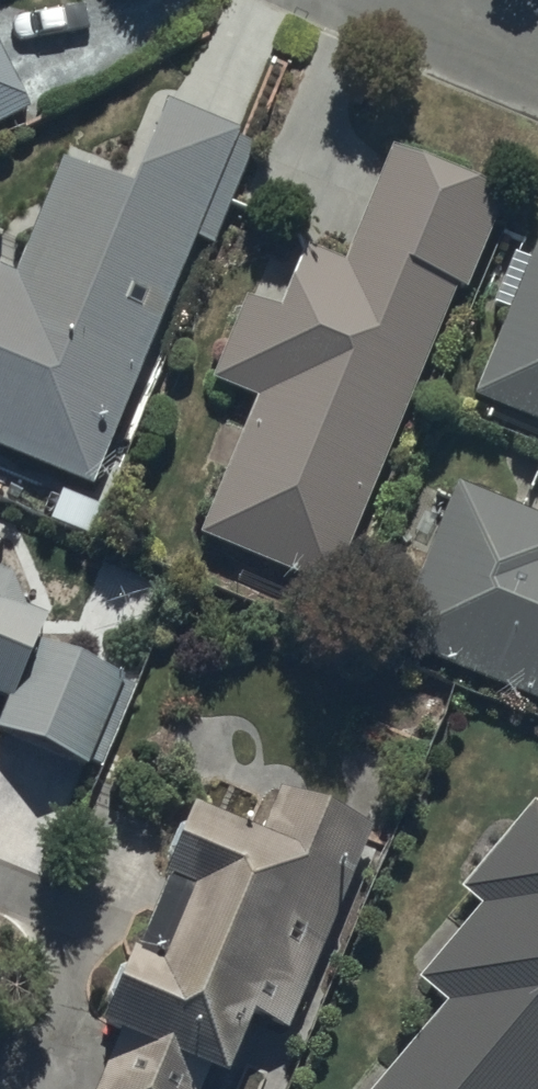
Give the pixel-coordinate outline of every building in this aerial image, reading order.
[(27,107),(0,52),(0,120),(27,107)] [(191,228),(211,236),(254,127),(158,89),(125,172),(59,147),(13,265),(0,260),(0,441),(93,478),(191,228)] [(335,578),(457,282),(468,286),(510,183),(398,137),(349,255),(310,239),(284,302),(252,289),(217,374),(262,393),(207,526),(335,578)] [(531,253),(515,246),(492,300),(508,307),(473,389),(537,417),(537,236),(531,253)] [(391,632),(537,694),(537,509),(456,475),(391,632)] [(7,689),(0,705),(0,725),(106,765),(142,671),(41,629),(44,608),(21,602),(12,568),(0,563),(0,686),(7,689)] [(100,1088),(221,1088),(253,1013),(292,1029),(379,824),(275,780),(260,816),(197,789),(104,1009),(129,1020),(100,1088)] [(371,1088),(537,1088),(537,799),(465,885),(483,901),(421,973),(449,997),(371,1088)]
